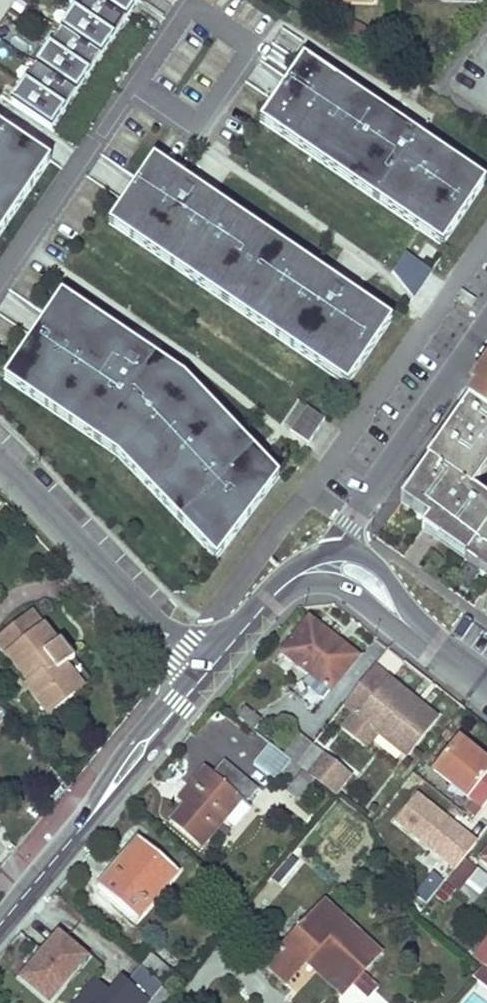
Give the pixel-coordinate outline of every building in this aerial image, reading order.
[(99,0),(81,0),(74,10),(114,37),(126,19),(99,0)] [(138,0),(99,0),(126,19),(139,1),(138,0)] [(114,37),(74,10),(62,29),(101,56),(114,37)] [(62,29),(50,46),(89,73),(101,56),(62,29)] [(76,92),(89,73),(50,46),(37,65),(76,92)] [(486,183),(303,58),(260,122),(443,247),(486,183)] [(76,92),(37,65),(24,83),(64,110),(76,92)] [(64,110),(24,83),(11,102),(51,129),(64,110)] [(50,161),(0,127),(0,235),(50,161)] [(153,159),(108,224),(347,387),(392,321),(343,288),(202,192),(153,159)] [(116,457),(215,561),(279,478),(258,456),(183,378),(61,294),(3,380),(116,457)] [(468,389),(473,393),(423,461),(426,463),(398,502),(425,520),(419,528),(486,576),(486,502),(470,490),(486,465),(486,361),(468,389)] [(308,444),(325,420),(307,407),(290,431),(308,444)] [(31,614),(0,638),(0,646),(31,684),(25,688),(48,716),(80,690),(64,669),(74,661),(60,642),(55,646),(31,614)] [(356,659),(309,621),(283,654),(311,676),(304,685),(324,699),(356,659)] [(80,690),(91,681),(74,661),(64,669),(80,690)] [(381,736),(407,757),(436,718),(374,672),(345,709),(358,719),(346,734),(369,752),(381,736)] [(261,723),(245,709),(238,718),(254,732),(261,723)] [(315,748),(298,735),(282,755),(290,761),(299,768),(315,748)] [(458,740),(435,769),(486,812),(486,765),(458,740)] [(302,770),(321,786),(338,799),(354,778),(315,748),(299,768),(302,770)] [(282,755),(273,749),(263,764),(280,776),(282,774),(290,761),(282,755)] [(299,768),(290,761),(282,774),(292,782),(302,770),(299,768)] [(185,807),(172,822),(201,848),(242,799),(245,803),(256,790),(223,764),(212,778),(205,771),(179,801),(185,807)] [(299,777),(287,791),(297,800),(309,786),(299,777)] [(475,844),(415,800),(397,824),(457,869),(475,844)] [(179,874),(140,841),(98,889),(133,919),(144,904),(149,909),(179,874)] [(486,881),(486,878),(470,871),(460,896),(479,903),(486,881)] [(445,883),(433,874),(415,897),(426,906),(445,883)] [(324,905),(266,967),(285,985),(304,964),(309,958),(345,993),(378,957),(324,905)] [(49,1001),(85,959),(59,937),(23,979),(49,1001)] [(474,959),(482,966),(486,969),(486,943),(474,959)] [(178,976),(152,954),(144,965),(170,987),(178,976)] [(345,993),(309,958),(304,964),(339,999),(345,993)] [(161,984),(139,965),(128,979),(149,997),(161,984)] [(472,976),(479,983),(486,975),(486,969),(482,966),(472,976)] [(77,1002),(145,1002),(149,997),(128,979),(111,997),(93,984),(77,1002)]
